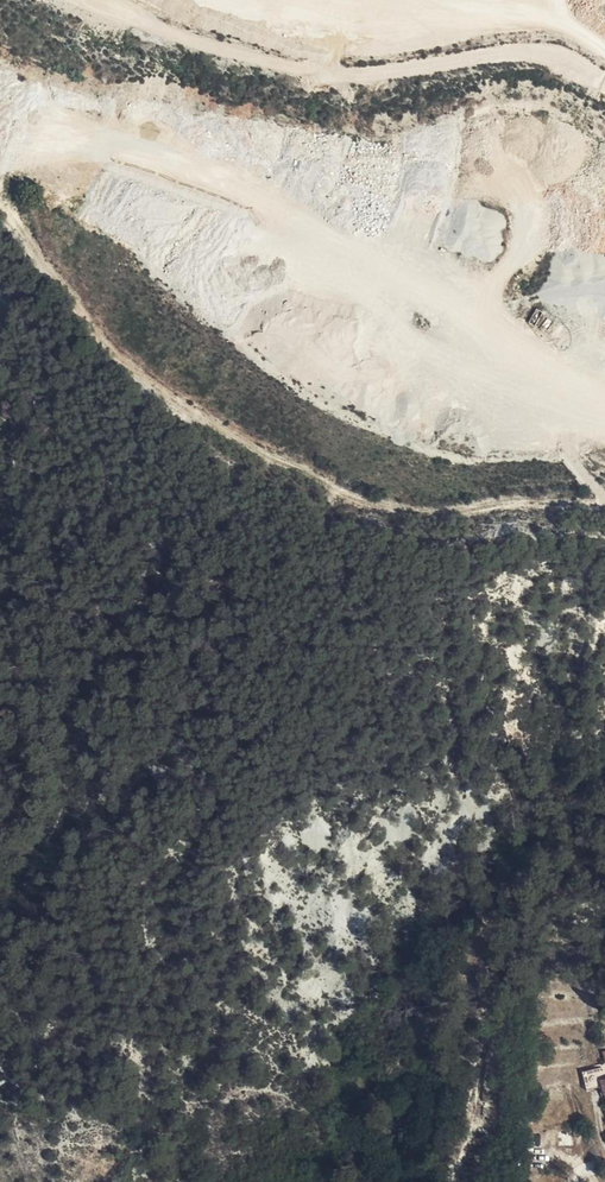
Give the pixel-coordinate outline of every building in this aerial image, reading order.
[(583,1072),(587,1087),(602,1083),(604,1082),(604,1066),(583,1072)]
